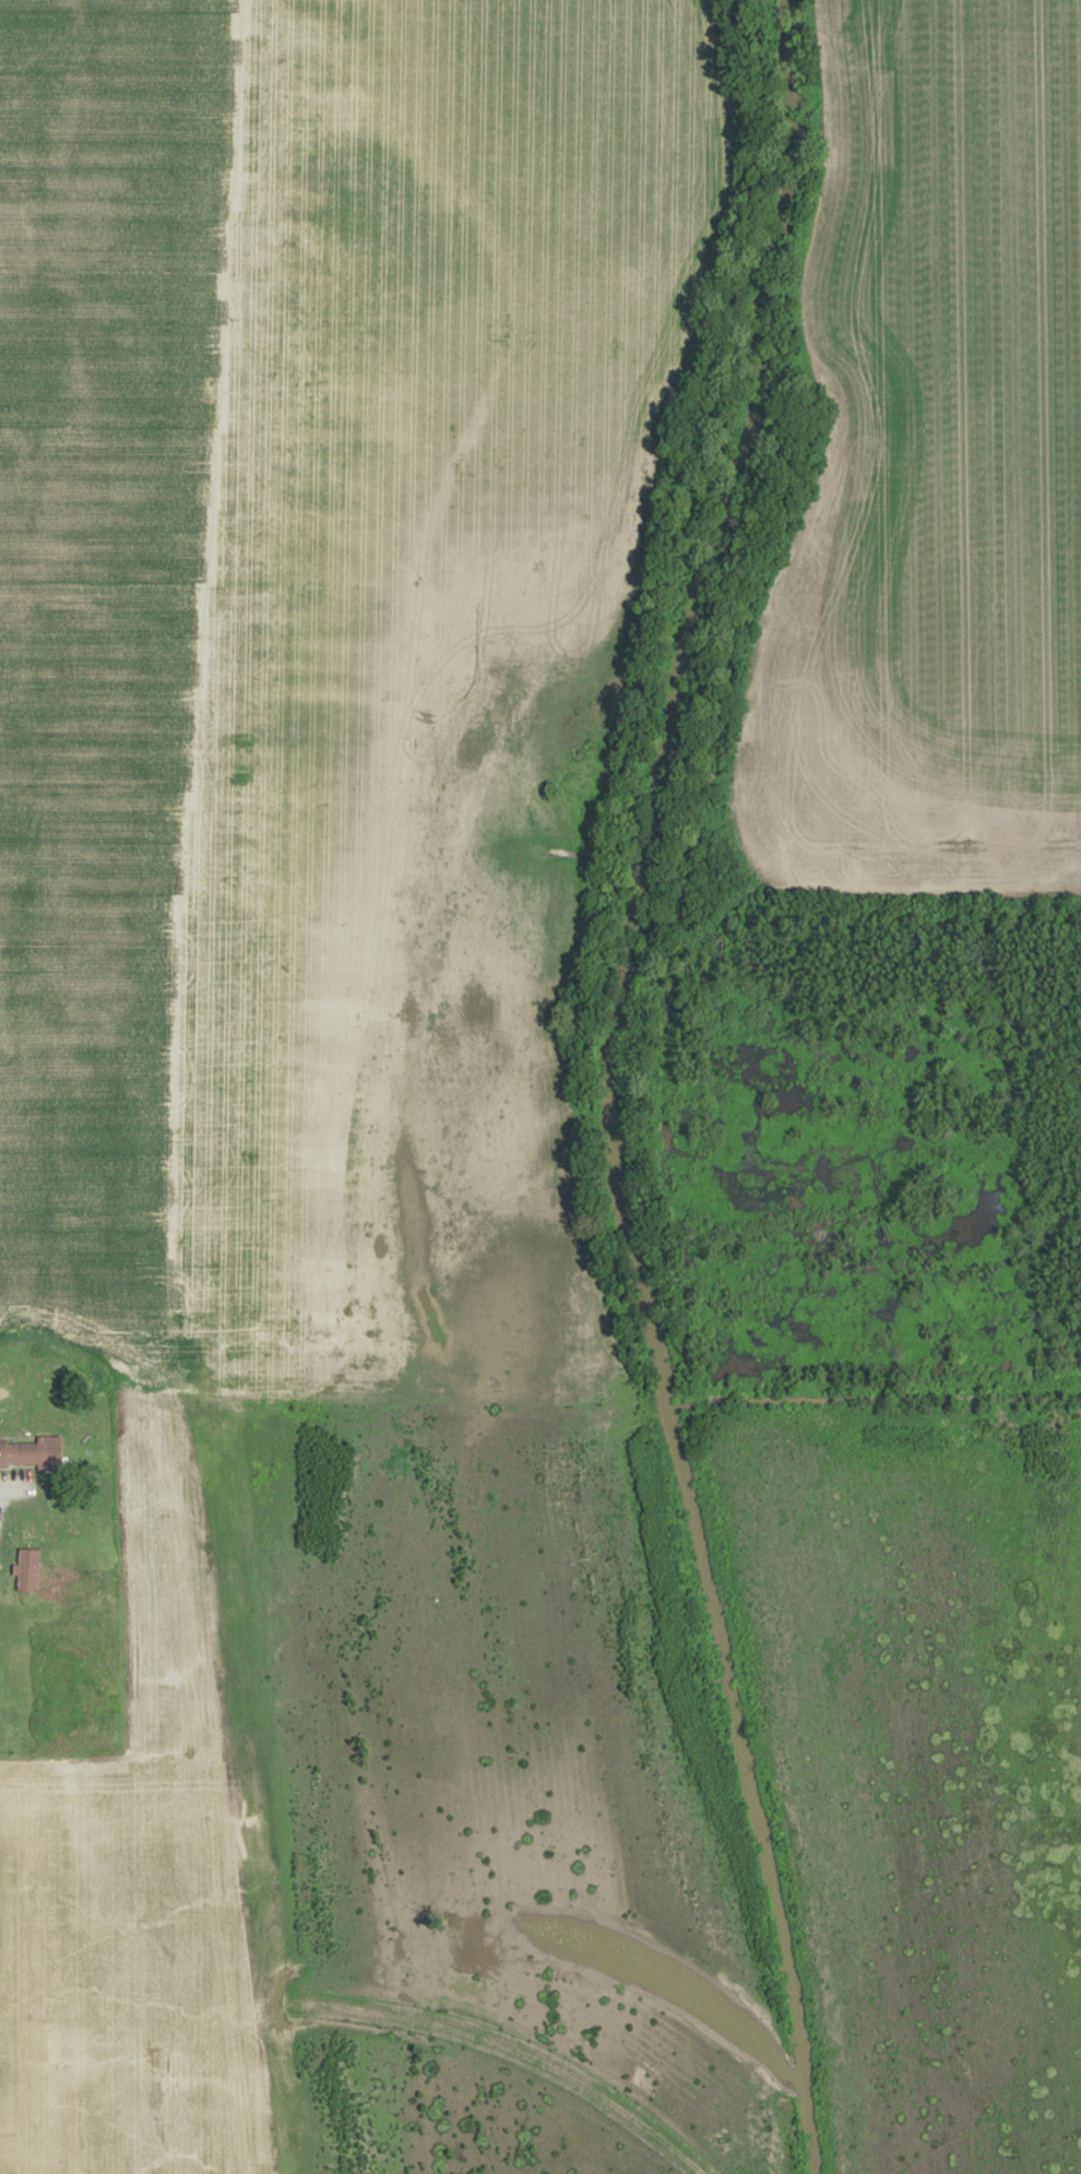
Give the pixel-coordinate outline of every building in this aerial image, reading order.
[(38,1436),(38,1442),(0,1442),(0,1466),(38,1466),(38,1470),(64,1470),(64,1436),(38,1436)]
